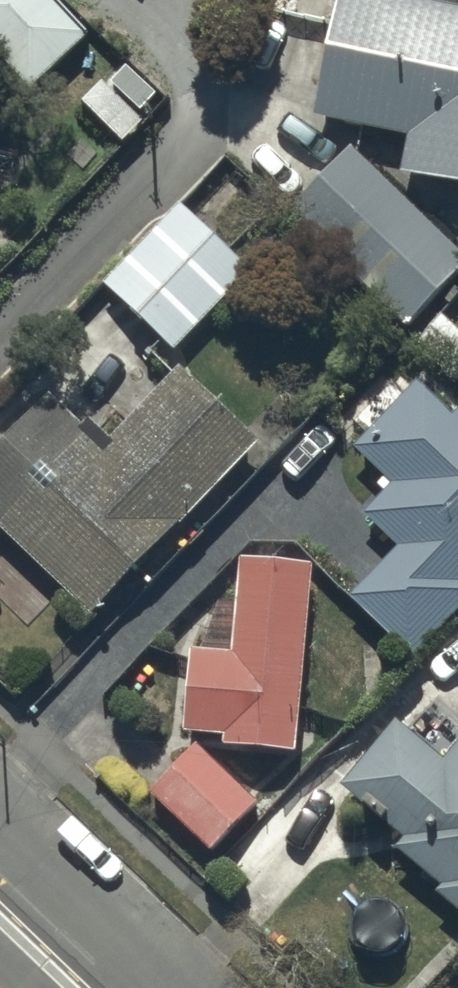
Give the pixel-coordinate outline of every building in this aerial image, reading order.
[(34,98),(91,46),(48,0),(0,0),(0,62),(34,98)] [(406,184),(457,195),(457,19),(370,0),(346,0),(319,128),(413,148),(406,184)] [(355,155),(291,222),(409,334),(457,283),(457,253),(355,155)] [(107,291),(178,359),(253,279),(182,212),(107,291)] [(96,627),(262,452),(184,378),(110,455),(56,405),(0,464),(0,535),(96,627)] [(416,667),(457,624),(457,428),(421,393),(358,459),(396,495),(368,524),(404,558),(355,609),(416,667)] [(229,759),(301,765),(316,578),(246,573),(238,667),(196,664),(190,745),(230,749),(229,759)] [(457,920),(457,763),(449,773),(402,734),(346,799),(409,852),(401,862),(446,900),(441,906),(457,920)] [(154,803),(215,862),(262,813),(201,754),(154,803)]
